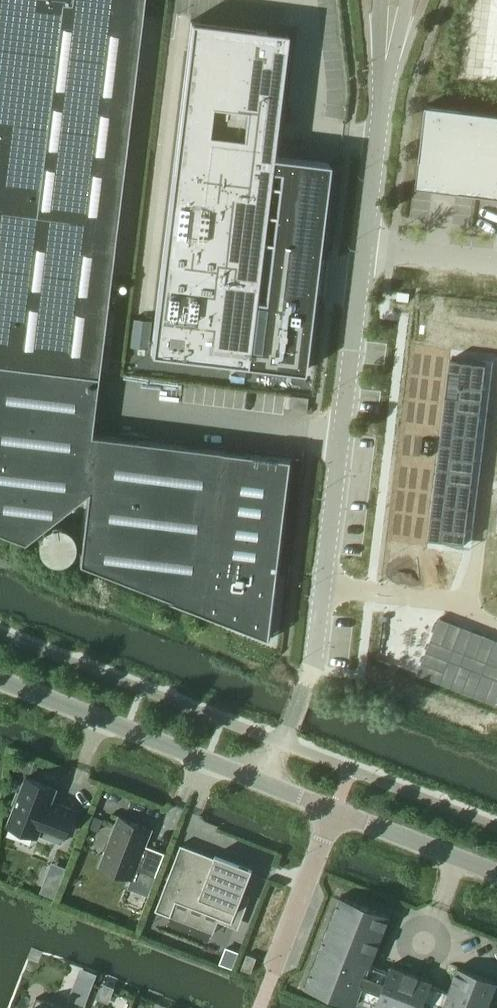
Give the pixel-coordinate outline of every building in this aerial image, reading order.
[(97,377),(143,0),(131,0),(130,13),(90,8),(91,0),(0,0),(0,365),(97,377)] [(272,156),(287,33),(191,21),(151,354),(246,365),(261,242),(318,249),(329,163),(272,156)] [(457,191),(467,111),(427,106),(417,186),(457,191)] [(496,195),(496,114),(467,111),(457,191),(496,196),(496,195)] [(299,352),(322,353),(324,328),(274,326),(273,351),(285,352),(285,364),(298,365),(299,352)] [(451,359),(429,539),(465,543),(487,364),(451,359)] [(97,377),(0,365),(0,533),(23,542),(87,492),(78,564),(271,639),(293,459),(90,435),(97,377)] [(307,407),(308,401),(308,398),(291,396),(289,408),(307,410),(307,407)] [(418,674),(496,705),(496,703),(496,640),(440,618),(418,674)] [(57,789),(27,777),(21,793),(18,792),(12,808),(15,809),(9,824),(39,836),(40,834),(63,843),(66,834),(67,835),(76,810),(59,803),(58,805),(52,803),(57,789)] [(152,829),(121,817),(102,866),(133,878),(136,869),(156,877),(166,853),(145,845),(152,829)] [(216,854),(215,857),(181,844),(156,910),(214,933),(220,918),(229,922),(236,924),(239,918),(244,904),(246,898),(243,896),(253,869),(216,854)] [(390,916),(341,897),(307,987),(355,1006),(359,998),(377,1005),(375,1007),(489,1007),(496,987),(496,982),(459,967),(449,992),(432,986),(434,982),(392,965),(389,971),(372,965),(390,916)] [(232,968),(238,952),(227,948),(221,963),(232,968)] [(248,955),(243,968),(252,972),(257,958),(248,955)] [(37,997),(33,1007),(64,1007),(37,997)]
